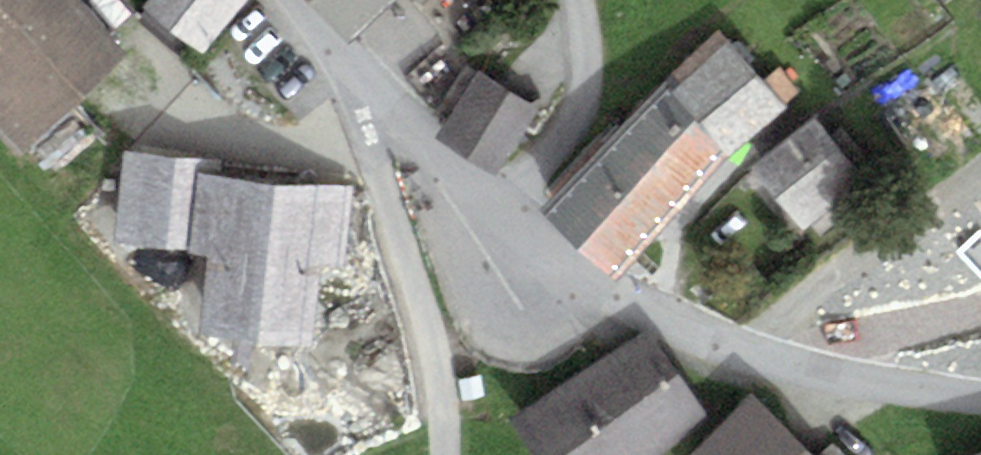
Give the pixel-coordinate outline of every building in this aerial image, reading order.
[(19,157),(127,54),(75,0),(0,0),(0,138),(19,157)] [(143,4),(204,54),(248,0),(146,0),(143,4)] [(349,44),(395,0),(308,0),(349,44)] [(658,91),(539,210),(608,278),(727,159),(786,109),(717,30),(658,91)] [(497,176),(538,110),(477,72),(436,137),(497,176)] [(749,168),(804,230),(868,174),(813,112),(749,168)] [(196,175),(217,177),(219,161),(125,152),(115,246),(188,253),(196,175)] [(217,177),(196,175),(188,253),(208,256),(201,341),(313,350),(320,265),(346,267),(352,187),(217,177)] [(709,418),(642,330),(513,429),(533,454),(660,454),(709,418)] [(751,392),(687,454),(813,454),(751,392)]
